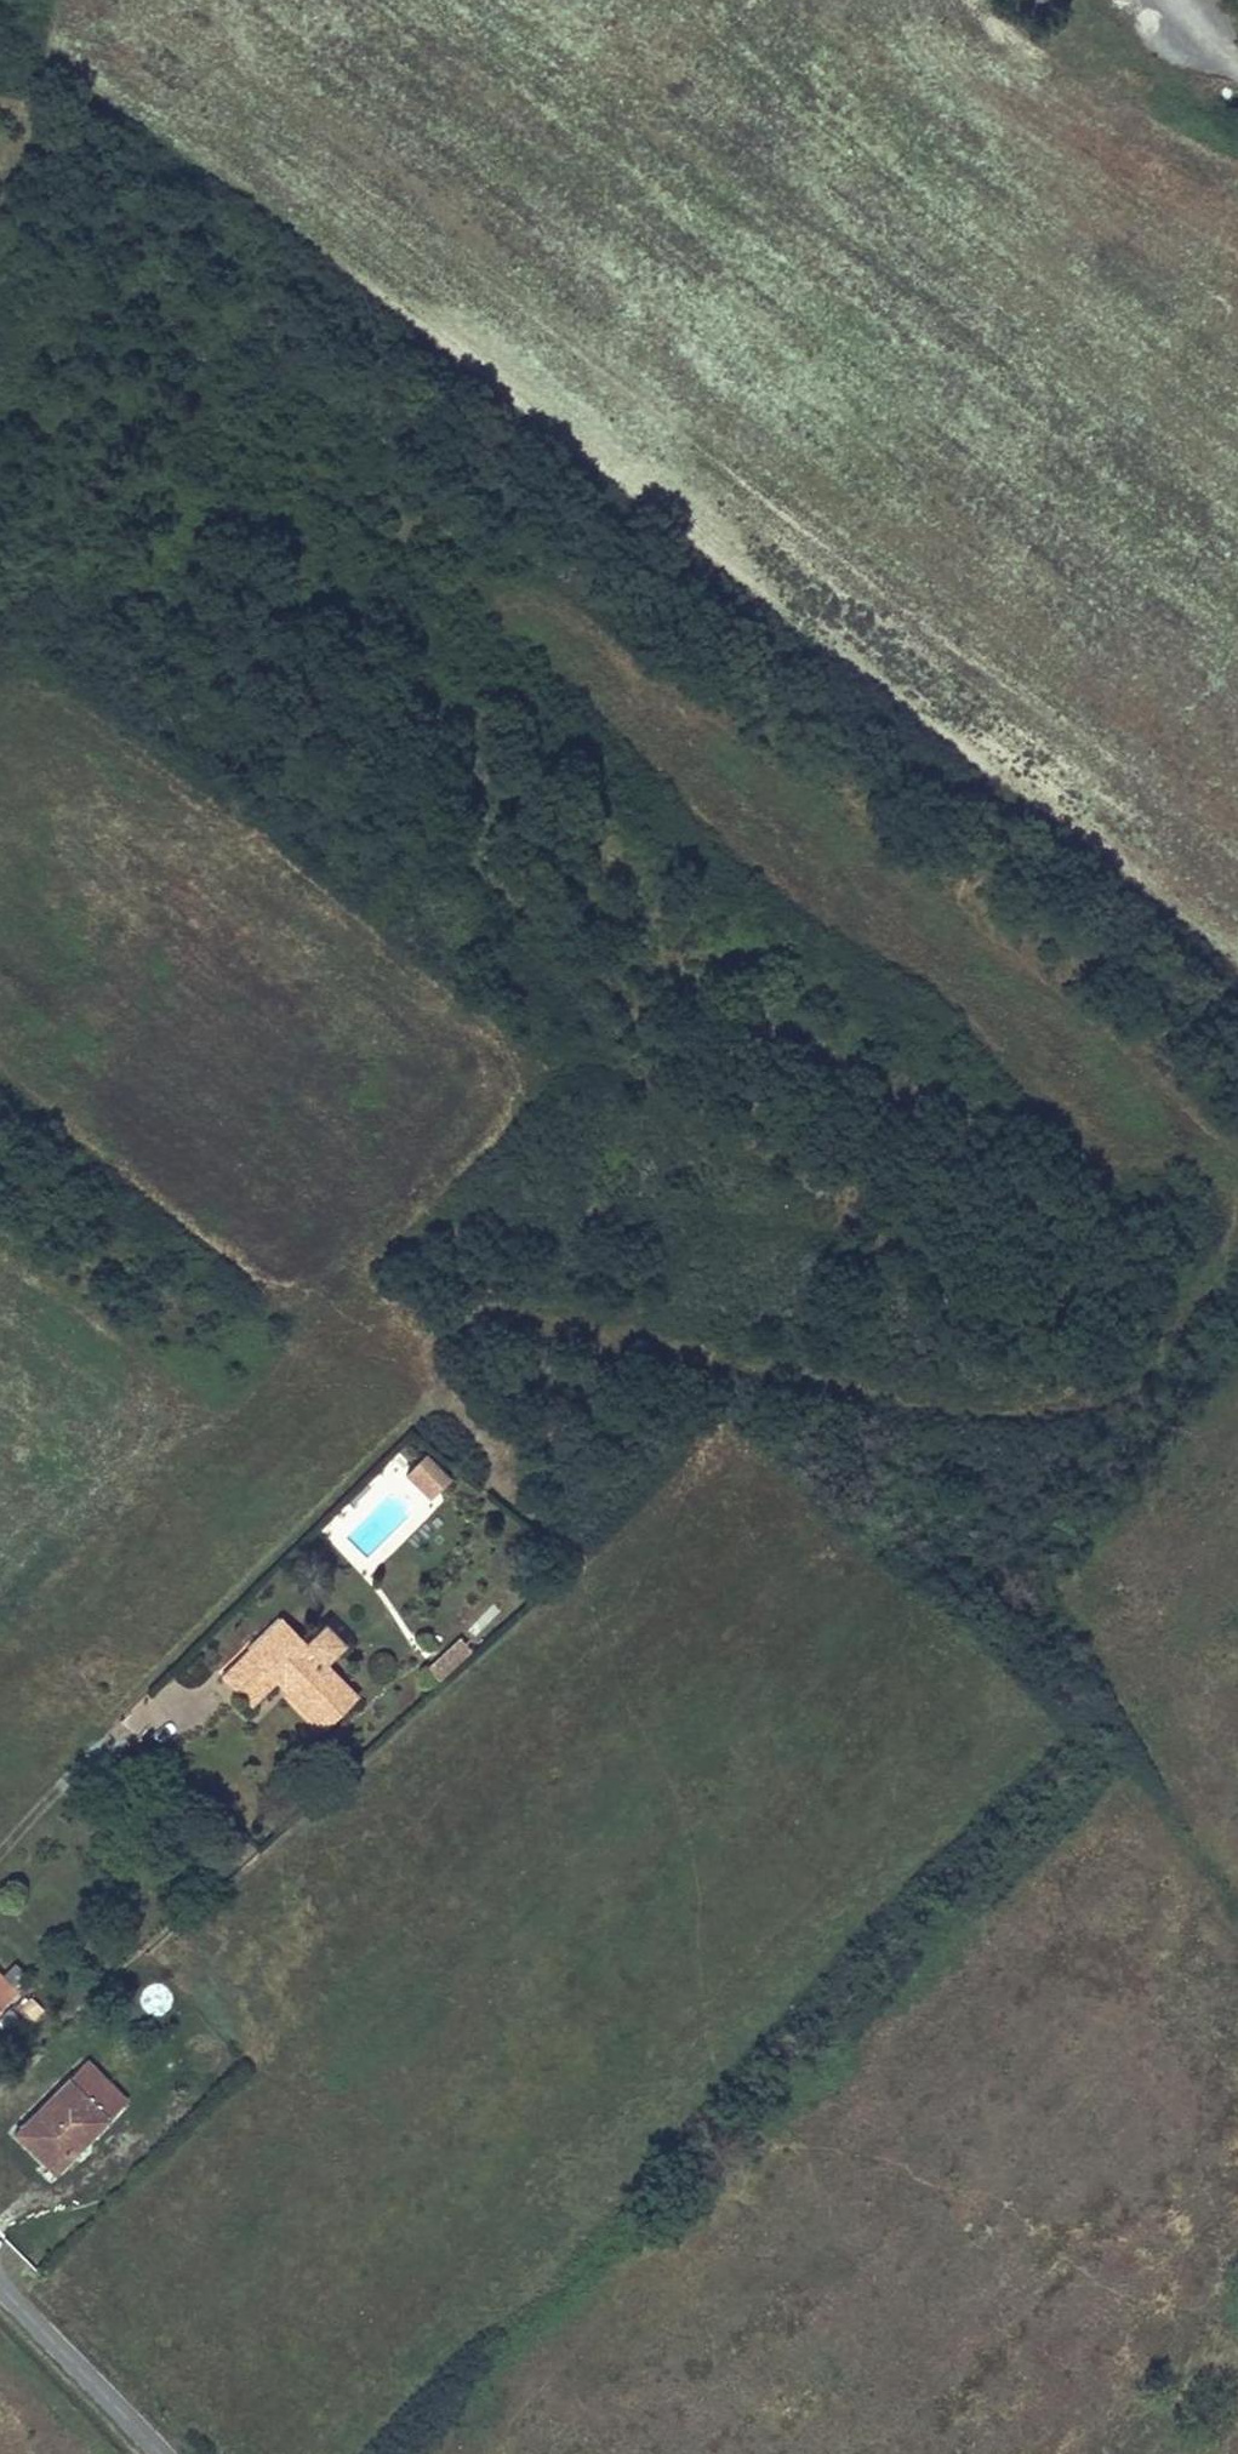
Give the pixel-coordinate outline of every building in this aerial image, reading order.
[(449,1480),(428,1460),(412,1476),(433,1497),(449,1480)] [(282,1617),(251,1652),(262,1663),(294,1631),(282,1617)] [(345,1646),(323,1623),(306,1641),(294,1631),(262,1663),(251,1652),(223,1676),(253,1705),(276,1681),(285,1674),(296,1686),(288,1694),(324,1729),(359,1693),(327,1665),(345,1646)] [(285,1674),(276,1681),(288,1694),(296,1686),(285,1674)] [(18,1988),(27,1977),(14,1966),(4,1976),(18,1988)] [(17,1992),(0,1977),(0,2010),(17,1992)] [(85,2061),(19,2128),(55,2165),(74,2145),(81,2149),(126,2103),(85,2061)]
